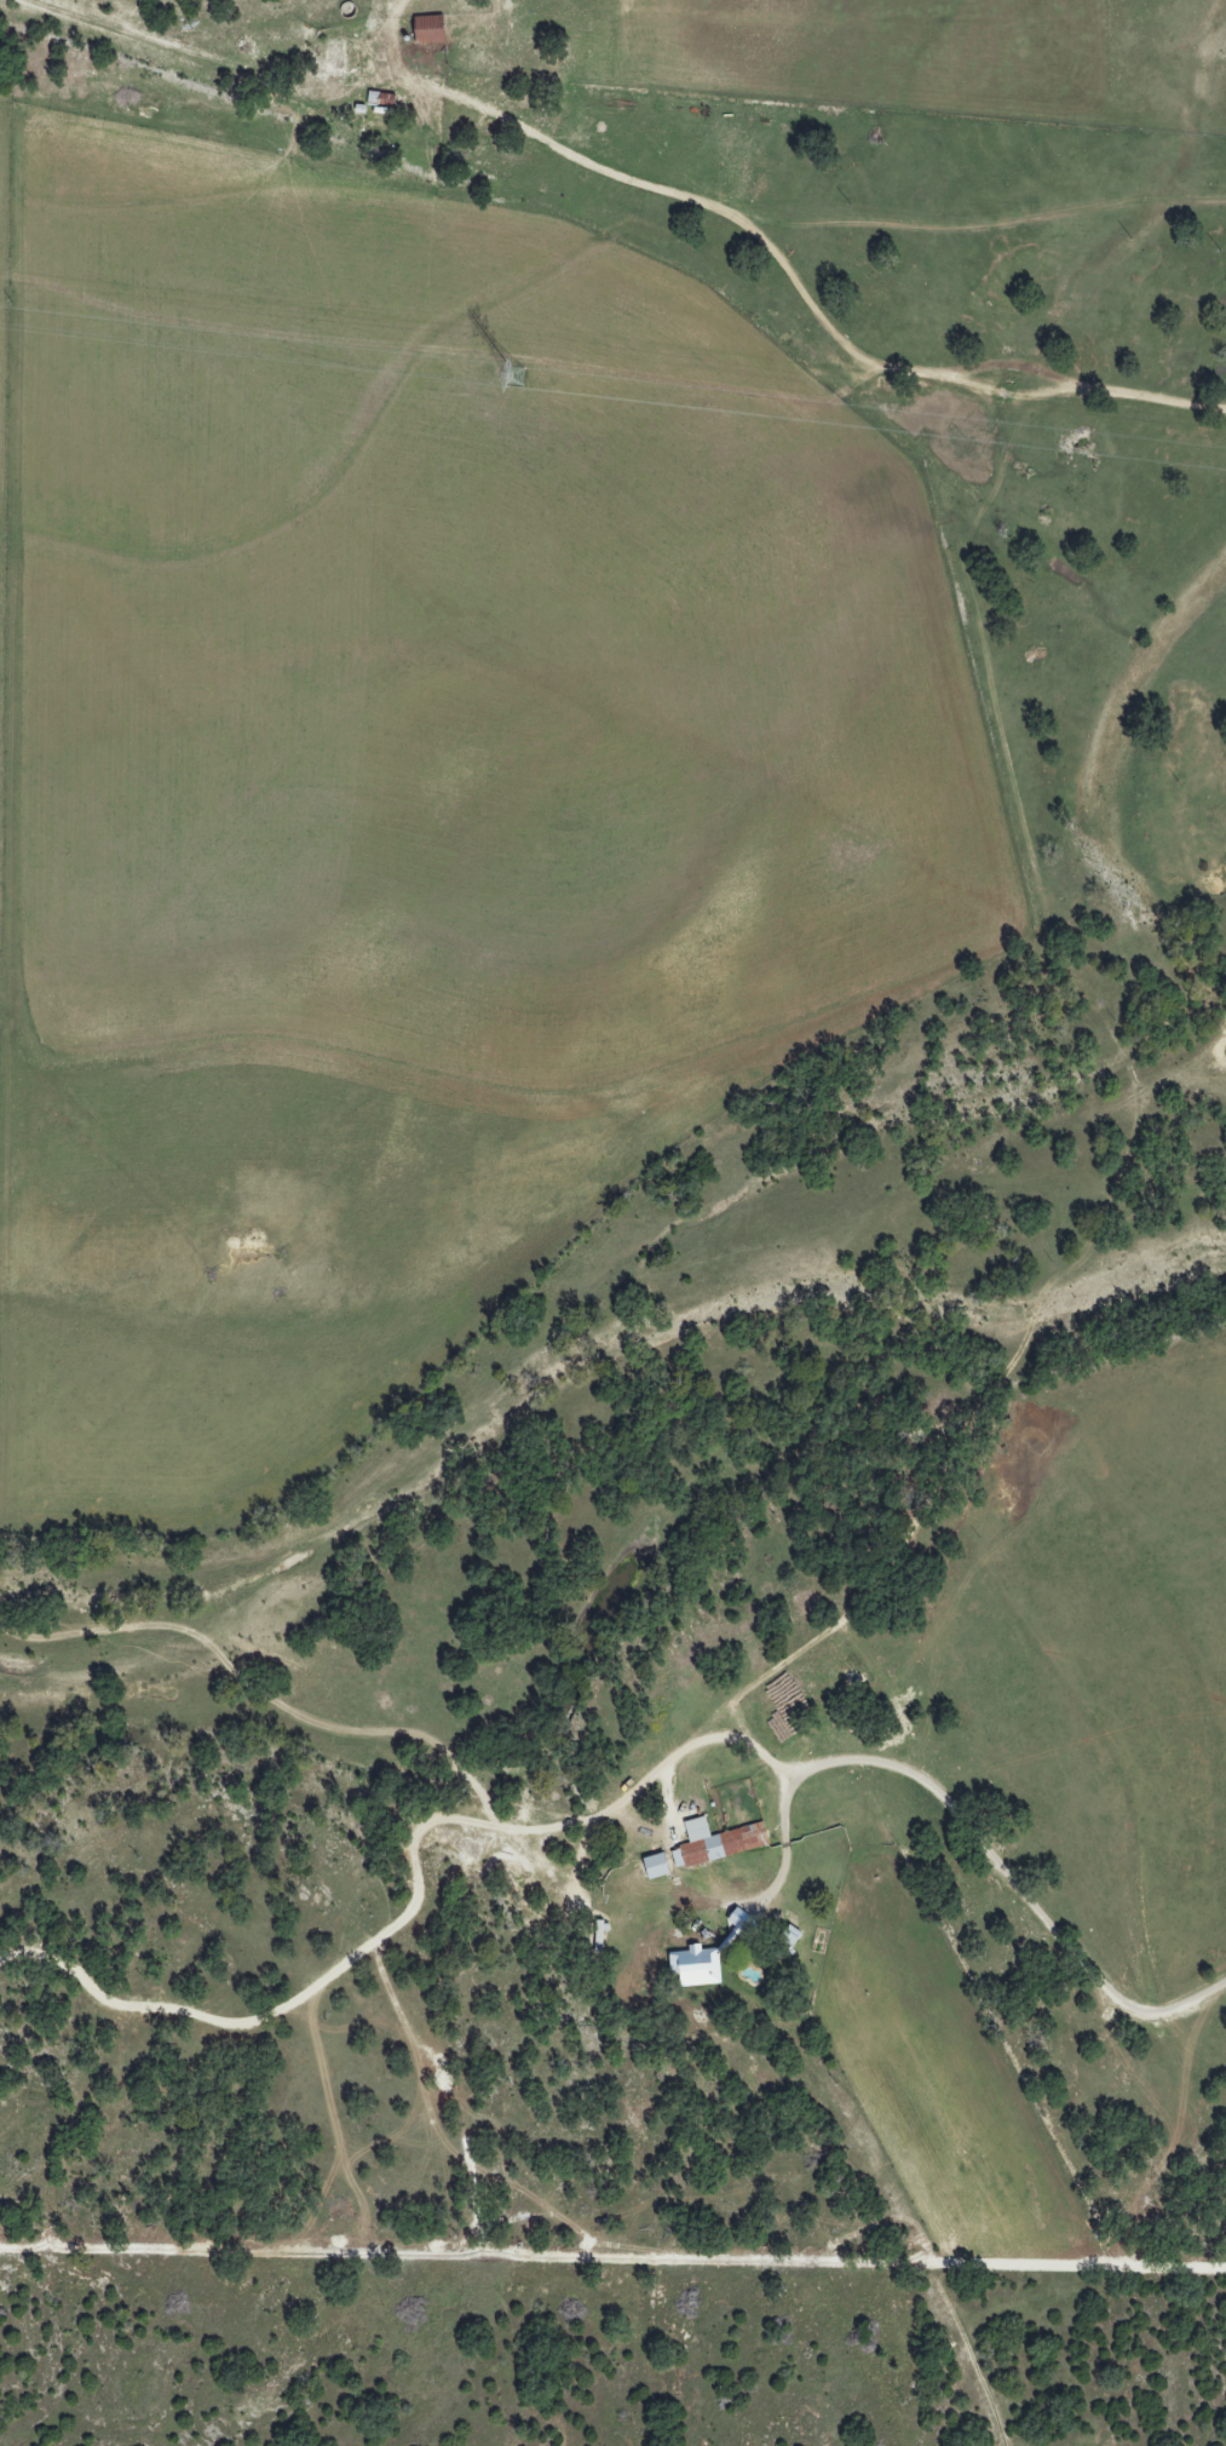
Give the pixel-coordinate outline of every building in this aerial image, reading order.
[(422,44),(451,44),(450,16),(421,17),(422,44)] [(768,1822),(715,1836),(710,1817),(688,1822),(694,1844),(675,1850),(680,1870),(774,1846),(768,1822)] [(675,1875),(671,1853),(649,1858),(653,1879),(675,1875)] [(675,1952),(679,1988),(726,1983),(722,1947),(675,1952)]
